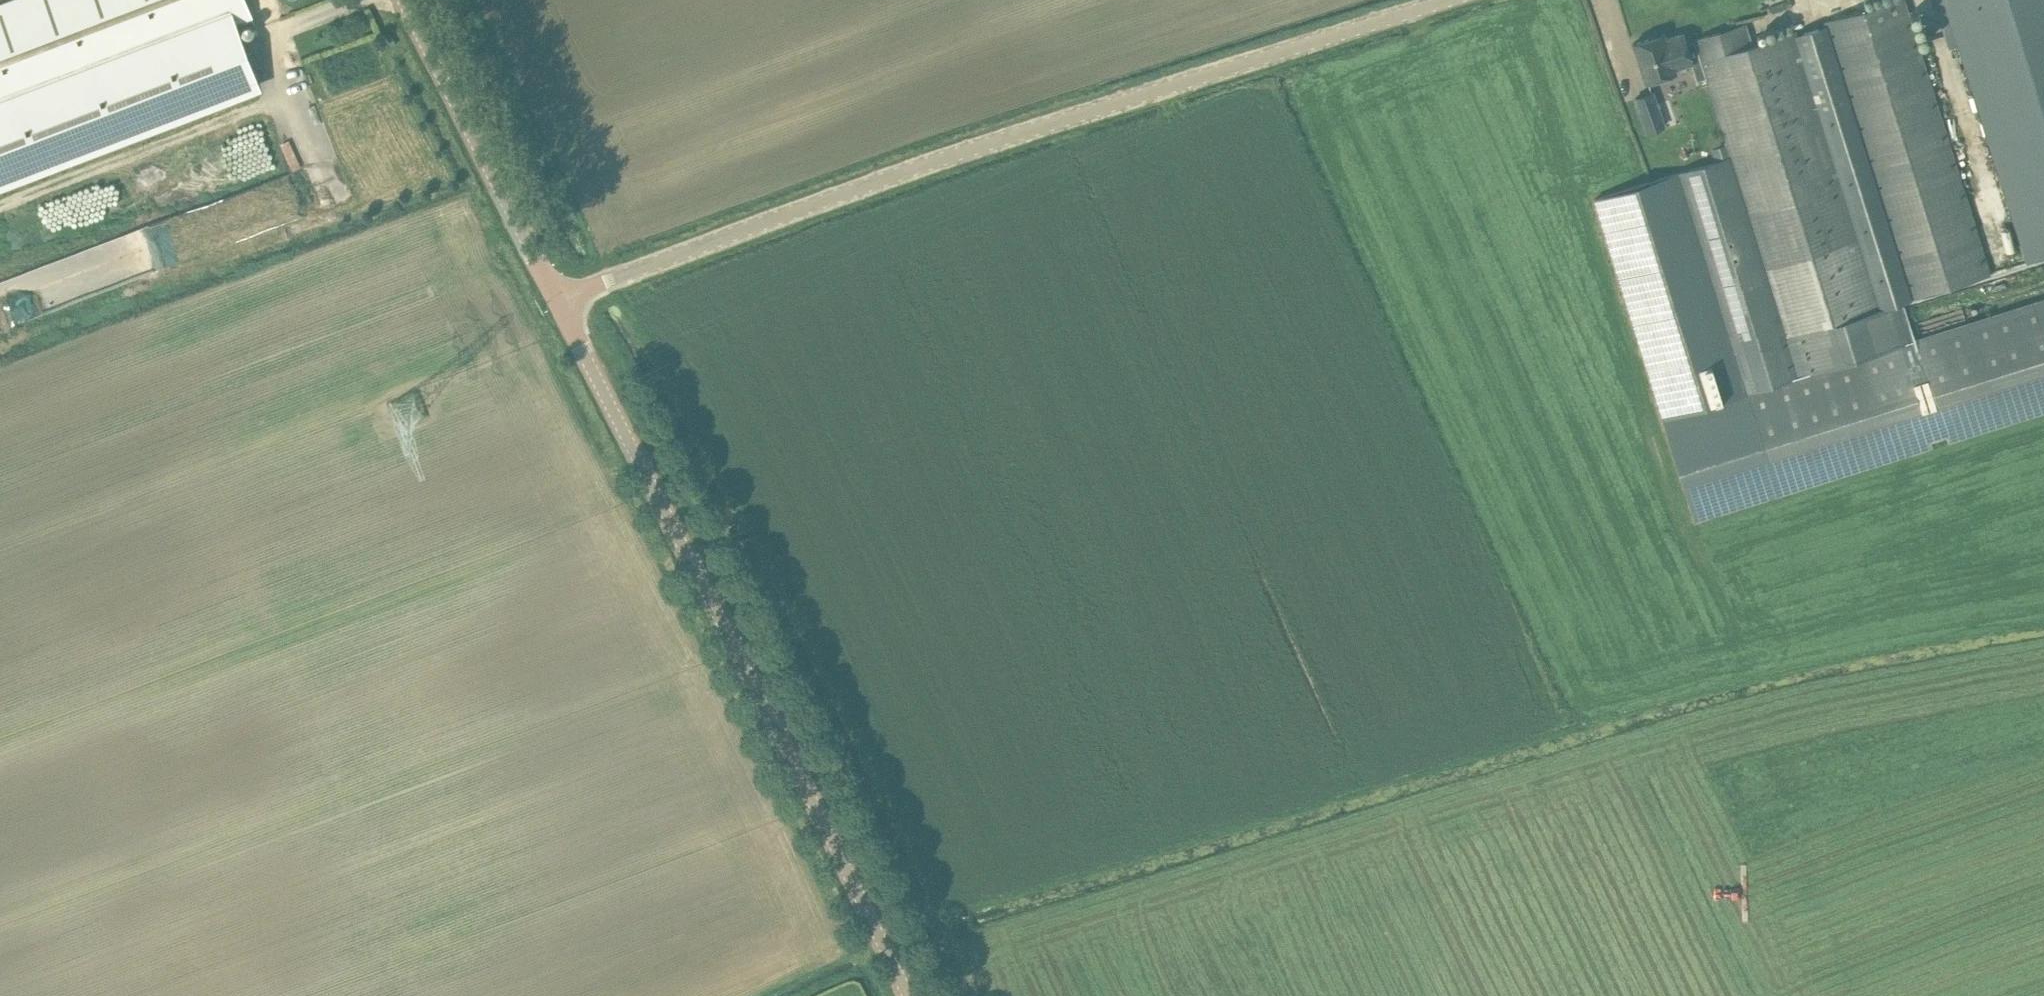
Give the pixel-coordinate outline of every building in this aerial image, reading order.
[(246,0),(12,0),(0,5),(0,184),(260,85),(236,21),(252,15),(246,0)] [(1826,26),(1795,35),(1794,32),(1751,45),(1745,27),(1721,34),(1721,31),(1693,40),(1694,41),(1686,43),(1692,63),(1691,63),(1697,81),(1705,78),(1726,144),(1711,149),(1715,162),(1594,199),(1695,520),(1777,494),(1732,355),(1902,302),(1988,275),(1903,0),(1895,0),(1825,22),(1826,26)] [(1936,7),(1946,4),(1952,23),(1959,43),(2027,262),(2043,257),(2043,0),(1933,0),(1936,7)] [(1683,33),(1666,38),(1664,34),(1633,43),(1645,81),(1676,72),(1675,68),(1691,63),(1692,63),(1686,43),(1683,33)] [(1653,90),(1633,97),(1646,133),(1666,126),(1653,90)] [(182,153),(196,198),(257,179),(272,225),(291,219),(277,171),(279,171),(266,128),(182,153)] [(1732,355),(1777,494),(1932,445),(1931,439),(1946,435),(1948,441),(2043,411),(2043,299),(1916,339),(1913,340),(1903,307),(1902,302),(1732,355)]
